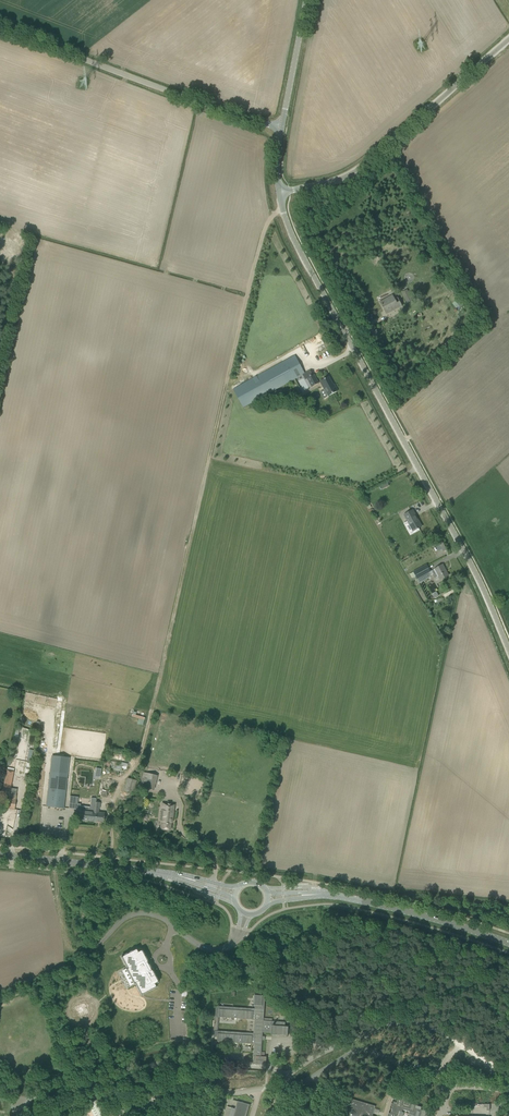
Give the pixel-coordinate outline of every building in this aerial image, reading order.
[(403,296),(407,303),(413,300),(409,293),(403,296)] [(403,305),(400,300),(397,302),(392,295),(380,302),(387,314),(403,305)] [(458,299),(453,303),(457,308),(460,306),(460,307),(463,304),(459,299),(459,300),(458,299)] [(251,379),(233,389),(243,407),(300,376),(305,374),(295,355),(290,358),(262,373),(255,377),(251,379)] [(307,378),(312,386),(318,383),(314,375),(307,378)] [(320,382),(323,386),(328,396),(337,391),(334,384),(333,385),(329,377),(320,382)] [(404,515),(413,531),(421,526),(413,510),(404,515)] [(437,549),(441,554),(448,549),(442,541),(438,544),(440,547),(437,549)] [(413,572),(410,574),(412,578),(416,576),(419,583),(430,577),(428,574),(431,572),(430,571),(426,564),(413,572)] [(434,569),(431,571),(433,575),(435,579),(438,576),(440,580),(444,578),(448,575),(442,565),(438,567),(434,569)] [(7,770),(1,796),(6,796),(5,802),(4,808),(14,809),(15,804),(17,789),(10,788),(14,771),(13,771),(7,770)] [(140,786),(154,790),(157,776),(143,772),(140,786)] [(124,791),(133,793),(137,777),(131,776),(131,779),(127,778),(124,791)] [(63,808),(65,786),(49,784),(46,806),(63,808)] [(78,819),(78,820),(94,822),(95,812),(94,812),(96,802),(96,798),(91,798),(90,808),(92,808),(91,811),(79,810),(78,819)] [(95,812),(94,822),(103,823),(104,817),(104,813),(98,812),(98,809),(99,809),(100,803),(96,802),(94,812),(95,812)] [(160,820),(162,820),(161,829),(170,830),(171,822),(170,822),(171,819),(172,819),(174,811),(172,811),(173,804),(162,803),(160,820)] [(141,995),(156,987),(154,984),(158,982),(152,970),(153,970),(148,960),(147,961),(141,950),(137,951),(136,948),(121,956),(127,968),(126,969),(133,984),(135,983),(141,995)] [(256,1064),(266,1065),(267,1057),(264,1056),(261,1056),(261,1052),(263,1032),(271,1033),(271,1035),(288,1036),(288,1026),(285,1026),(285,1022),(263,1020),(265,996),(263,996),(263,995),(254,995),(254,1005),(255,1005),(255,1009),(216,1006),(215,1016),(219,1017),(253,1019),(254,1019),(254,1033),(215,1030),(214,1037),(218,1037),(217,1041),(252,1044),(252,1043),(255,1044),(253,1063),(256,1063),(256,1064)] [(396,1115),(398,1115),(400,1111),(402,1112),(403,1109),(409,1111),(408,1115),(424,1115),(425,1111),(421,1109),(421,1107),(412,1104),(413,1099),(397,1094),(395,1099),(397,1100),(397,1102),(395,1103),(395,1104),(391,1103),(390,1108),(392,1109),(391,1113),(389,1113),(388,1113),(387,1115),(395,1115),(396,1115)] [(272,1100),(272,1104),(275,1106),(279,1105),(281,1102),(280,1099),(277,1097),(274,1097),(272,1100)] [(373,1115),(372,1115),(375,1106),(352,1099),(351,1101),(346,1100),(345,1105),(353,1107),(353,1108),(352,1108),(351,1108),(350,1109),(349,1109),(348,1110),(347,1110),(346,1111),(346,1112),(346,1113),(346,1114),(346,1115),(373,1115)] [(250,1105),(237,1101),(235,1108),(231,1107),(229,1115),(246,1115),(250,1105)]
